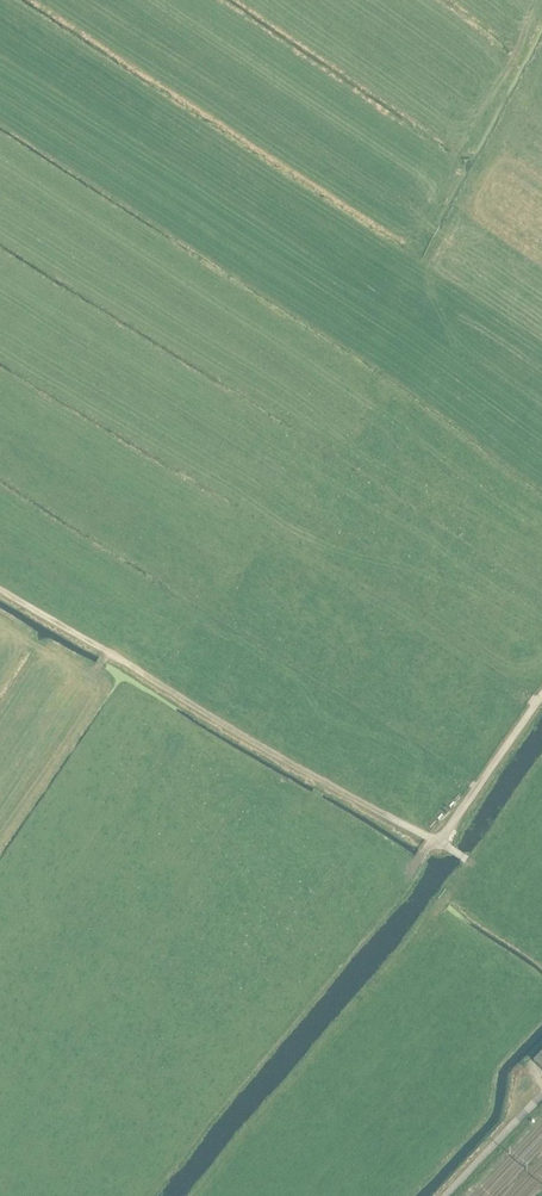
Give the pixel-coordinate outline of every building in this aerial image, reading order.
[(533,1062),(541,1070),(541,1053),(533,1062)]
